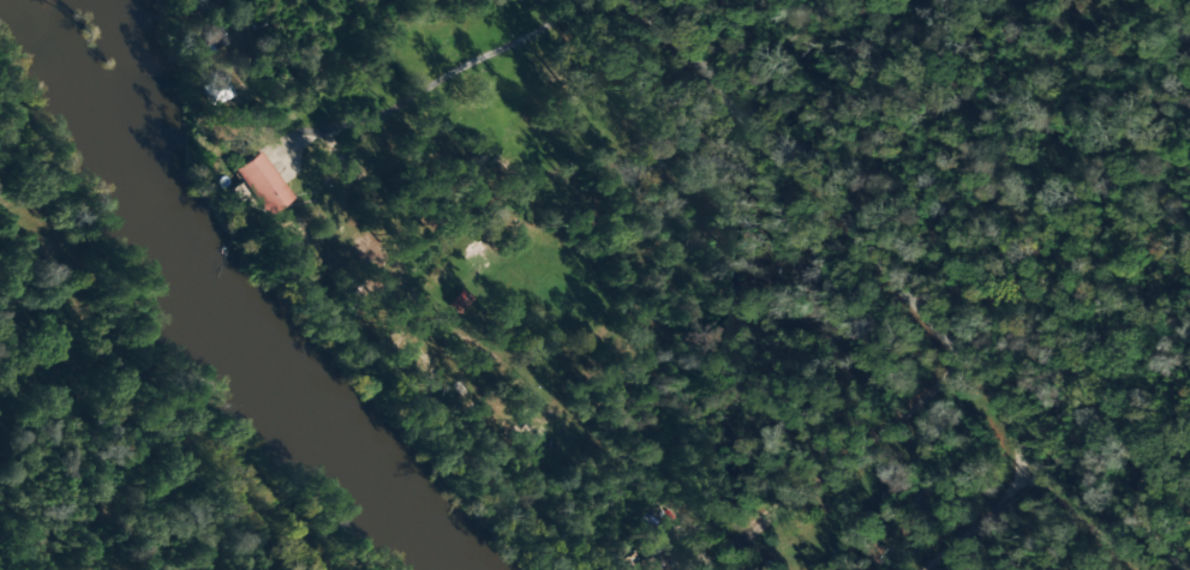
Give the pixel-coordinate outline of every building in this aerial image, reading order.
[(183,13),(202,10),(200,1),(204,0),(181,0),(183,13)] [(205,51),(224,46),(219,27),(200,33),(205,51)] [(200,85),(205,104),(231,98),(226,79),(200,85)] [(230,169),(262,216),(287,199),(256,151),(230,169)]
